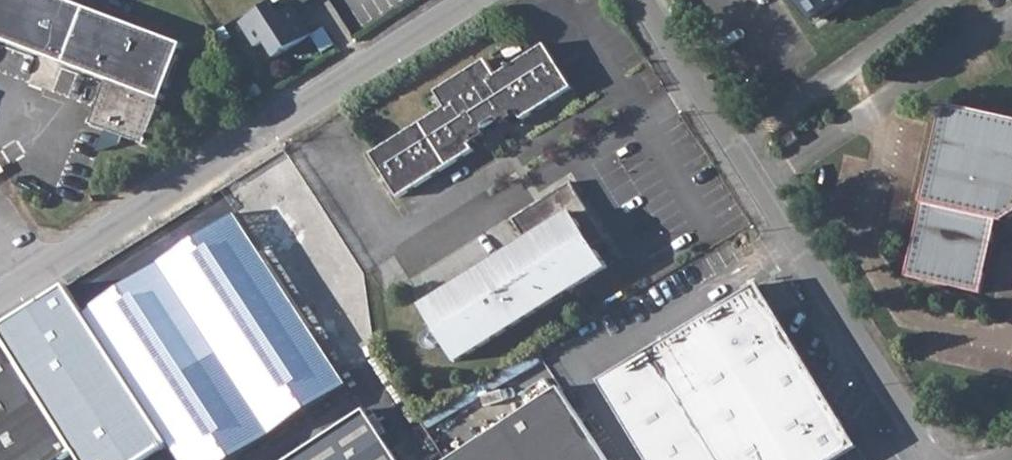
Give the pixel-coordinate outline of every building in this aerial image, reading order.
[(105,80),(88,126),(144,146),(181,45),(61,0),(0,0),(0,41),(105,80)] [(239,20),(255,45),(263,40),(274,58),(310,34),(292,5),(279,14),(270,0),(239,20)] [(810,20),(839,0),(796,0),(810,20)] [(511,41),(498,49),(504,60),(518,51),(511,41)] [(440,108),(366,154),(395,198),(469,150),(465,144),(478,137),(480,125),(491,119),(501,122),(513,115),(517,121),(532,111),(536,113),(543,108),(543,104),(568,88),(540,45),(507,67),(505,64),(501,66),(503,69),(491,76),(481,61),(430,92),(440,108)] [(231,74),(221,80),(228,92),(239,85),(231,74)] [(909,279),(984,293),(1000,221),(1007,222),(1011,219),(1011,118),(946,105),(909,279)] [(795,135),(783,143),(789,151),(801,142),(795,135)] [(532,243),(425,307),(457,362),(610,271),(596,246),(594,248),(590,241),(576,192),(579,191),(575,185),(515,221),(519,226),(521,225),(532,243)] [(231,213),(79,313),(164,441),(176,459),(226,459),(343,383),(231,213)] [(0,322),(0,340),(71,454),(75,459),(134,459),(164,441),(79,313),(60,285),(0,322)] [(650,459),(837,459),(858,447),(761,285),(602,380),(650,459)] [(71,454),(0,340),(0,459),(60,459),(71,454)] [(449,459),(610,459),(563,388),(449,459)] [(385,441),(364,409),(299,451),(286,459),(398,459),(385,441)]
